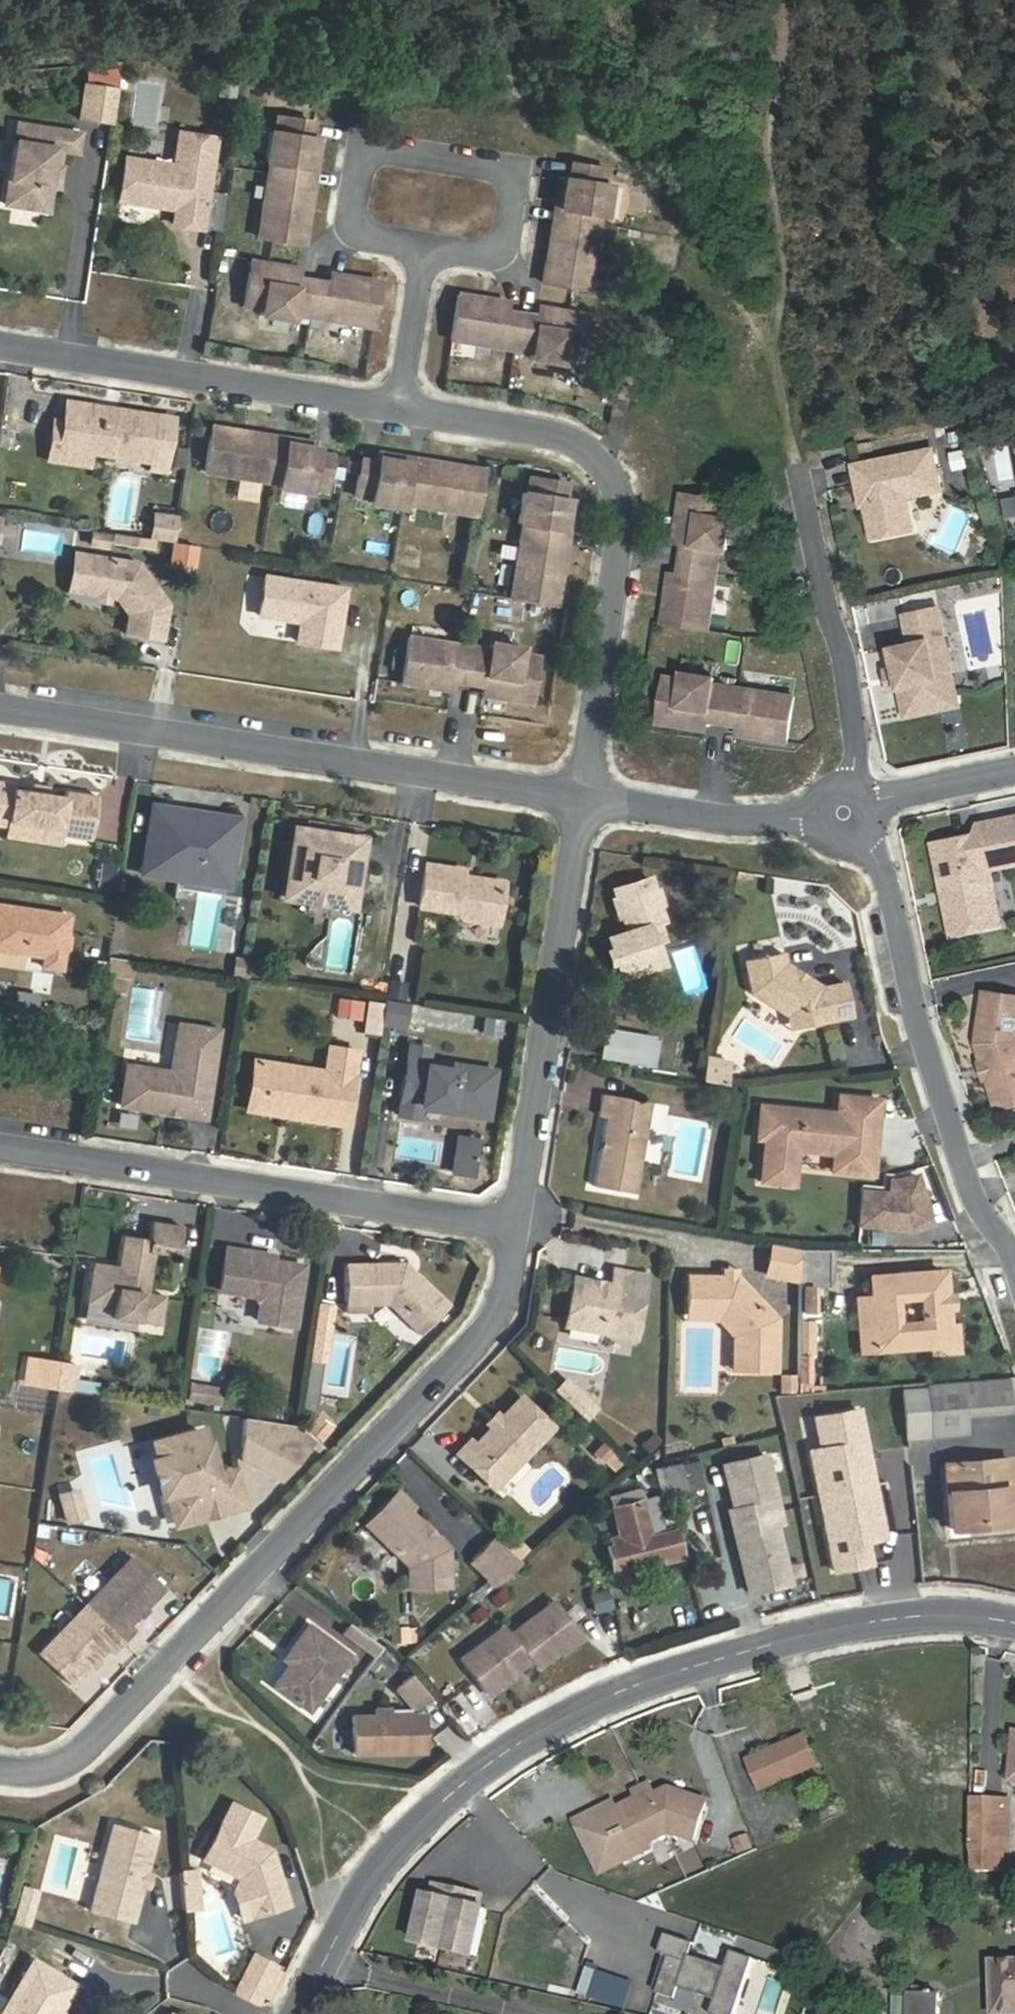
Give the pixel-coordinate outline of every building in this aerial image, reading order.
[(80,117),(112,122),(117,85),(86,80),(80,117)] [(311,133),(313,117),(277,112),(274,127),(269,127),(265,158),(269,158),(305,164),(310,164),(315,134),(311,133)] [(51,161),(58,162),(61,145),(77,148),(81,130),(19,119),(5,199),(47,206),(51,182),(48,181),(51,161)] [(209,200),(218,135),(182,130),(178,157),(180,160),(174,164),(173,161),(130,155),(123,197),(179,205),(177,220),(205,224),(209,200)] [(320,134),(315,134),(310,164),(315,165),(320,134)] [(305,164),(269,158),(268,166),(258,232),(274,235),(303,239),(306,220),(301,219),(308,179),(303,179),(305,164)] [(608,164),(571,159),(568,174),(564,173),(559,204),(564,205),(600,211),(604,212),(609,181),(605,180),(608,164)] [(58,183),(61,163),(58,162),(51,161),(48,181),(51,182),(58,183)] [(310,164),(305,164),(303,179),(308,179),(301,219),(306,220),(312,180),(315,165),(310,164)] [(559,204),(564,173),(559,173),(554,204),(559,204)] [(229,202),(209,200),(205,224),(225,227),(229,202)] [(561,220),(564,205),(559,204),(554,204),(552,218),(546,258),(550,259),(556,219),(561,220)] [(600,211),(564,205),(561,220),(556,219),(550,259),(546,258),(542,278),(571,282),(588,285),(597,227),(600,211)] [(11,210),(10,222),(37,224),(38,212),(11,210)] [(270,260),(250,256),(243,302),(261,305),(260,311),(290,316),(291,310),(309,312),(315,276),(298,274),(299,269),(269,264),(270,260)] [(299,264),(270,260),(269,264),(299,269),(299,264)] [(330,269),(329,274),(359,279),(359,274),(330,269)] [(329,278),(315,276),(309,312),(372,322),(379,277),(359,274),(359,279),(329,274),(329,278)] [(506,302),(478,297),(478,292),(458,290),(451,335),(514,345),(520,308),(506,306),(506,302)] [(507,297),(478,292),(478,297),(506,302),(507,297)] [(538,302),(537,307),(567,312),(568,307),(538,302)] [(537,312),(520,308),(514,345),(532,348),(531,354),(561,359),(562,353),(579,355),(587,310),(568,307),(567,312),(537,307),(537,312)] [(639,393),(625,391),(623,402),(638,403),(639,393)] [(152,457),(151,465),(164,468),(171,430),(174,415),(160,413),(117,405),(117,413),(107,411),(101,402),(68,396),(65,416),(61,436),(83,440),(87,446),(90,446),(152,457)] [(117,405),(101,402),(107,411),(117,413),(117,405)] [(65,416),(56,414),(49,454),(88,461),(90,446),(87,446),(83,440),(61,436),(65,416)] [(231,425),(212,422),(204,467),(271,478),(278,479),(284,443),(270,440),(270,436),(231,430),(231,425)] [(271,431),(231,425),(231,430),(270,436),(270,440),(284,443),(285,438),(286,433),(271,431)] [(317,438),(286,433),(285,438),(316,443),(317,438)] [(316,443),(285,438),(284,443),(278,479),(278,483),(309,488),(310,484),(325,486),(331,450),(315,447),(316,443)] [(378,448),(377,453),(408,458),(409,453),(378,448)] [(376,457),(361,455),(355,491),(371,493),(370,498),(401,503),(402,498),(407,462),(408,458),(377,453),(376,457)] [(423,455),(409,453),(408,458),(407,462),(422,465),(423,460),(463,467),(463,462),(423,455)] [(933,455),(855,471),(861,499),(870,497),(871,504),(867,510),(874,543),(915,535),(910,514),(906,514),(904,503),(907,502),(941,495),(933,455)] [(422,465),(407,462),(402,498),(476,510),(483,465),(463,462),(463,467),(423,460),(422,465)] [(562,496),(565,480),(529,474),(526,490),(522,489),(516,520),(521,521),(557,527),(562,528),(567,497),(562,496)] [(728,498),(682,491),(679,511),(684,511),(679,541),(684,541),(682,557),(718,562),(720,548),(727,548),(731,517),(725,516),(728,498)] [(572,498),(567,497),(562,528),(566,528),(572,498)] [(870,497),(861,499),(864,511),(867,510),(871,504),(870,497)] [(175,513),(155,509),(151,534),(170,537),(175,513)] [(684,511),(679,511),(674,540),(679,541),(684,511)] [(555,541),(557,527),(521,521),(520,529),(508,595),(554,602),(557,583),(552,582),(559,542),(555,541)] [(557,583),(566,528),(562,528),(557,527),(555,541),(559,542),(552,582),(557,583)] [(191,546),(173,542),(170,559),(189,562),(191,546)] [(94,550),(79,547),(72,585),(88,587),(94,550)] [(133,610),(130,628),(166,634),(172,599),(164,587),(142,558),(94,550),(88,587),(121,593),(133,610)] [(679,572),(675,572),(670,601),(665,600),(662,620),(708,628),(711,608),(718,562),(682,557),(679,572)] [(675,572),(670,571),(665,600),(670,601),(675,572)] [(265,574),(258,612),(286,617),(292,613),(300,615),(299,619),(295,639),(333,647),(344,588),(265,574)] [(912,646),(890,651),(894,672),(897,671),(901,689),(905,710),(942,702),(935,669),(950,665),(938,611),(906,617),(912,646)] [(407,632),(400,678),(419,681),(420,676),(450,681),(451,677),(466,679),(472,643),(407,632)] [(472,643),(466,679),(481,682),(481,686),(510,692),(509,696),(529,700),(536,654),(518,651),(519,645),(488,639),(487,646),(472,643)] [(728,640),(726,660),(738,662),(741,642),(728,640)] [(950,665),(935,669),(942,702),(905,710),(907,719),(958,708),(950,665)] [(664,675),(656,720),(675,723),(676,718),(706,723),(706,719),(722,721),(737,723),(737,728),(766,732),(765,737),(785,741),(793,695),(727,685),(713,682),(714,676),(682,671),(682,677),(664,675)] [(894,672),(887,673),(891,692),(901,689),(897,671),(894,672)] [(450,681),(420,676),(419,681),(449,686),(450,681)] [(510,692),(481,686),(480,691),(509,696),(510,692)] [(706,723),(676,718),(675,723),(705,728),(706,723)] [(766,732),(737,728),(736,733),(765,737),(766,732)] [(0,784),(0,829),(9,831),(10,825),(62,832),(61,837),(93,841),(99,797),(67,793),(66,799),(48,796),(32,794),(14,792),(15,786),(0,784)] [(49,788),(33,786),(32,794),(48,796),(49,788)] [(152,810),(148,836),(177,841),(181,816),(196,818),(196,822),(205,824),(206,813),(182,809),(153,805),(152,810)] [(177,841),(148,836),(142,874),(214,885),(217,868),(232,870),(239,823),(224,821),(224,816),(206,813),(205,824),(196,822),(196,818),(181,816),(177,841)] [(978,826),(981,836),(934,846),(951,935),(992,927),(984,890),(992,889),(989,871),(1014,865),(1014,819),(978,826)] [(8,840),(60,847),(61,837),(62,832),(10,825),(8,840)] [(286,897),(311,901),(312,891),(345,896),(347,879),(357,881),(363,840),(296,830),(286,897)] [(428,865),(422,907),(458,912),(464,919),(499,924),(506,883),(480,879),(474,883),(463,882),(464,877),(465,871),(428,865)] [(232,870),(217,868),(214,885),(229,888),(232,870)] [(311,901),(353,908),(357,881),(347,879),(345,896),(312,891),(311,901)] [(634,979),(633,973),(653,967),(658,960),(650,930),(661,927),(667,926),(662,909),(666,908),(663,895),(659,896),(655,883),(620,893),(623,902),(618,903),(623,920),(627,919),(631,934),(611,939),(614,952),(617,964),(621,982),(634,979)] [(1000,925),(992,889),(984,890),(992,927),(1000,925)] [(30,957),(29,967),(57,971),(59,953),(63,950),(65,939),(62,935),(65,917),(3,908),(1,918),(0,918),(0,952),(30,957)] [(661,927),(650,930),(658,960),(653,967),(633,973),(634,979),(666,971),(659,946),(666,945),(661,927)] [(614,952),(608,953),(611,966),(617,964),(614,952)] [(129,987),(133,962),(113,959),(109,983),(129,987)] [(787,960),(750,968),(757,1001),(794,1021),(807,1018),(810,1020),(813,1031),(835,1027),(834,1025),(858,1020),(852,988),(827,993),(827,991),(789,971),(787,960)] [(983,992),(974,1043),(979,1062),(979,1063),(989,1065),(991,1071),(983,1077),(983,1079),(992,1111),(1014,1104),(1014,999),(983,992)] [(362,1021),(362,998),(335,998),(335,1021),(362,1021)] [(409,1028),(413,1005),(390,1001),(386,1024),(409,1028)] [(807,1018),(794,1021),(796,1035),(813,1031),(810,1020),(807,1018)] [(209,1116),(222,1028),(189,1023),(181,1030),(175,1070),(137,1065),(129,1071),(125,1104),(164,1109),(170,1105),(181,1107),(186,1112),(209,1116)] [(638,1036),(614,1031),(608,1061),(633,1066),(638,1036)] [(653,1069),(658,1040),(638,1036),(633,1066),(653,1069)] [(493,1119),(501,1072),(433,1062),(434,1050),(415,1047),(412,1064),(417,1065),(415,1077),(410,1077),(404,1117),(424,1119),(426,1106),(455,1110),(455,1113),(493,1119)] [(351,1126),(362,1052),(334,1048),(330,1073),(267,1063),(262,1101),(295,1106),(294,1118),(351,1126)] [(703,1053),(700,1079),(725,1082),(729,1057),(703,1053)] [(252,1111),(294,1118),(295,1106),(262,1101),(267,1063),(259,1062),(252,1111)] [(991,1071),(989,1065),(979,1063),(979,1062),(976,1062),(980,1079),(983,1079),(983,1077),(991,1071)] [(651,1103),(603,1095),(599,1117),(606,1118),(594,1187),(636,1195),(651,1103)] [(763,1182),(796,1184),(799,1150),(835,1152),(835,1165),(865,1167),(867,1144),(859,1144),(859,1134),(877,1135),(880,1098),(840,1095),(839,1112),(761,1106),(759,1139),(766,1139),(763,1182)] [(834,1170),(875,1173),(877,1135),(859,1134),(859,1144),(867,1144),(865,1167),(835,1165),(834,1170)] [(483,1139),(462,1136),(459,1156),(480,1159),(483,1139)] [(480,1159),(459,1156),(457,1170),(477,1174),(480,1159)] [(930,1230),(917,1182),(897,1188),(892,1187),(890,1201),(864,1198),(860,1230),(910,1236),(930,1230)] [(141,1292),(146,1251),(152,1252),(176,1255),(180,1225),(149,1221),(147,1239),(120,1235),(116,1266),(90,1263),(84,1304),(112,1308),(110,1318),(159,1325),(164,1295),(147,1293),(141,1292)] [(775,1249),(769,1279),(802,1285),(802,1254),(775,1249)] [(258,1255),(225,1250),(219,1292),(251,1297),(259,1306),(256,1322),(293,1327),(303,1266),(271,1262),(266,1266),(261,1265),(257,1260),(258,1255)] [(152,1252),(146,1251),(141,1292),(147,1293),(152,1252)] [(257,1260),(261,1265),(266,1266),(271,1262),(272,1257),(258,1255),(257,1260)] [(405,1261),(344,1262),(345,1291),(368,1290),(369,1304),(388,1302),(420,1333),(448,1303),(416,1272),(413,1276),(407,1271),(407,1264),(405,1261)] [(416,1272),(407,1264),(407,1271),(413,1276),(416,1272)] [(571,1276),(564,1323),(633,1334),(643,1271),(611,1266),(609,1281),(571,1276)] [(737,1272),(722,1272),(722,1278),(727,1283),(733,1283),(737,1279),(737,1272)] [(951,1276),(877,1282),(879,1302),(883,1355),(938,1351),(946,1350),(956,1340),(955,1331),(954,1314),(954,1313),(949,1313),(948,1308),(953,1304),(953,1301),(951,1276)] [(700,1278),(686,1278),(686,1324),(718,1324),(732,1340),(731,1375),(736,1376),(737,1338),(711,1311),(711,1306),(700,1306),(700,1278)] [(722,1278),(700,1278),(700,1306),(711,1306),(711,1311),(737,1338),(736,1376),(777,1376),(778,1322),(737,1279),(733,1283),(727,1283),(722,1278)] [(345,1291),(345,1305),(369,1304),(368,1290),(345,1291)] [(954,1314),(959,1313),(958,1301),(953,1301),(953,1304),(948,1308),(949,1313),(954,1313),(954,1314)] [(964,1354),(963,1331),(955,1331),(956,1340),(946,1350),(938,1351),(938,1356),(964,1354)] [(59,1364),(41,1361),(37,1388),(54,1390),(59,1364)] [(71,1393),(75,1366),(59,1364),(54,1390),(71,1393)] [(797,1390),(795,1372),(777,1375),(779,1392),(797,1390)] [(964,1417),(1009,1414),(1007,1383),(930,1389),(930,1394),(932,1422),(933,1440),(965,1438),(964,1417)] [(225,1387),(193,1385),(191,1404),(224,1407),(225,1387)] [(570,1386),(560,1397),(572,1409),(583,1399),(570,1386)] [(471,1438),(459,1450),(482,1473),(493,1461),(506,1473),(553,1424),(522,1394),(501,1415),(493,1424),(475,1442),(471,1438)] [(904,1396),(908,1442),(933,1440),(930,1394),(904,1396)] [(581,1418),(592,1407),(583,1399),(572,1409),(581,1418)] [(497,1411),(488,1420),(493,1424),(501,1415),(497,1411)] [(319,1440),(332,1427),(317,1412),(304,1425),(319,1440)] [(859,1415),(815,1423),(821,1454),(810,1456),(818,1500),(826,1498),(873,1489),(870,1472),(860,1474),(854,1445),(864,1443),(859,1415)] [(247,1455),(287,1476),(317,1442),(300,1428),(248,1419),(247,1455)] [(221,1510),(240,1505),(232,1474),(213,1480),(202,1433),(166,1442),(170,1458),(160,1460),(168,1493),(178,1490),(186,1520),(205,1515),(204,1508),(219,1503),(221,1510)] [(614,1473),(625,1457),(602,1440),(590,1456),(614,1473)] [(166,1442),(156,1444),(160,1460),(170,1458),(166,1442)] [(768,1458),(726,1467),(736,1511),(778,1501),(768,1458)] [(160,1460),(155,1462),(162,1495),(168,1493),(160,1460)] [(949,1531),(973,1529),(973,1522),(1007,1520),(1005,1485),(1011,1485),(1009,1460),(944,1465),(949,1531)] [(493,1461),(482,1473),(495,1485),(506,1473),(493,1461)] [(685,1494),(677,1461),(657,1466),(654,1467),(659,1490),(665,1489),(667,1498),(685,1494)] [(973,1522),(973,1529),(1014,1526),(1011,1485),(1005,1485),(1007,1520),(973,1522)] [(873,1489),(826,1498),(832,1528),(824,1530),(832,1571),(868,1564),(866,1549),(861,1550),(859,1543),(882,1538),(873,1489)] [(178,1490),(168,1493),(177,1523),(186,1520),(178,1490)] [(392,1494),(359,1529),(404,1571),(406,1592),(446,1588),(442,1549),(407,1515),(410,1511),(392,1494)] [(85,1496),(66,1501),(71,1525),(91,1520),(85,1496)] [(613,1547),(607,1548),(613,1574),(631,1570),(629,1563),(663,1556),(664,1562),(680,1558),(674,1531),(662,1534),(654,1500),(612,1509),(619,1537),(612,1539),(613,1547)] [(736,1511),(731,1512),(737,1538),(777,1529),(784,1527),(778,1501),(736,1511)] [(219,1503),(204,1508),(205,1515),(221,1510),(219,1503)] [(737,1538),(750,1596),(790,1586),(777,1529),(737,1538)] [(492,1587),(519,1561),(492,1533),(465,1559),(492,1587)] [(137,1555),(90,1604),(121,1634),(127,1639),(140,1625),(134,1620),(144,1610),(150,1604),(168,1585),(137,1555)] [(593,1612),(611,1607),(605,1587),(587,1592),(593,1612)] [(551,1603),(508,1638),(528,1663),(534,1671),(578,1636),(551,1603)] [(121,1634),(90,1604),(43,1653),(74,1683),(93,1664),(99,1658),(108,1648),(114,1653),(127,1639),(121,1634)] [(150,1604),(144,1610),(148,1613),(153,1608),(150,1604)] [(290,1661),(274,1683),(309,1710),(352,1654),(310,1622),(291,1647),(301,1655),(295,1662),(292,1660),(290,1661)] [(397,1626),(398,1641),(415,1641),(414,1625),(397,1626)] [(502,1631),(459,1665),(485,1698),(528,1663),(508,1638),(502,1631)] [(301,1655),(291,1647),(284,1656),(290,1661),(292,1660),(295,1662),(301,1655)] [(99,1658),(93,1664),(97,1667),(102,1662),(99,1658)] [(410,1711),(429,1695),(410,1672),(391,1688),(410,1711)] [(424,1709),(348,1708),(348,1754),(423,1755),(424,1709)] [(808,1735),(798,1739),(811,1767),(820,1763),(808,1735)] [(811,1767),(798,1739),(752,1758),(764,1787),(811,1767)] [(651,1782),(639,1788),(642,1795),(645,1800),(657,1794),(651,1782)] [(616,1834),(629,1860),(654,1847),(649,1838),(669,1829),(696,1839),(709,1800),(671,1787),(657,1794),(645,1800),(642,1795),(619,1807),(615,1800),(578,1818),(592,1846),(616,1834)] [(1002,1850),(1002,1801),(971,1801),(971,1851),(973,1851),(973,1872),(1001,1872),(1002,1850)] [(1012,1801),(1002,1801),(1002,1850),(1011,1851),(1012,1801)] [(222,1820),(205,1854),(241,1871),(255,1910),(290,1898),(283,1876),(278,1874),(275,1865),(279,1863),(272,1844),(222,1820)] [(91,1910),(133,1921),(142,1885),(145,1872),(155,1835),(113,1824),(91,1910)] [(592,1846),(605,1872),(629,1860),(616,1834),(592,1846)] [(198,1867),(170,1867),(171,1908),(198,1908),(198,1867)] [(151,1874),(145,1872),(142,1885),(148,1887),(151,1874)] [(424,1878),(407,1950),(471,1965),(487,1893),(424,1878)] [(710,2013),(735,2013),(752,1957),(729,1950),(725,1965),(688,1955),(692,1942),(670,1936),(654,1992),(676,1999),(680,1987),(714,1997),(710,2013)] [(252,1953),(235,1992),(258,2002),(275,1963),(252,1953)] [(994,1961),(995,2012),(1014,2012),(1014,1960),(994,1961)] [(35,1961),(4,2013),(59,2013),(60,2012),(76,1985),(35,1961)] [(942,1994),(911,1992),(909,2013),(941,2013),(942,1994)]
